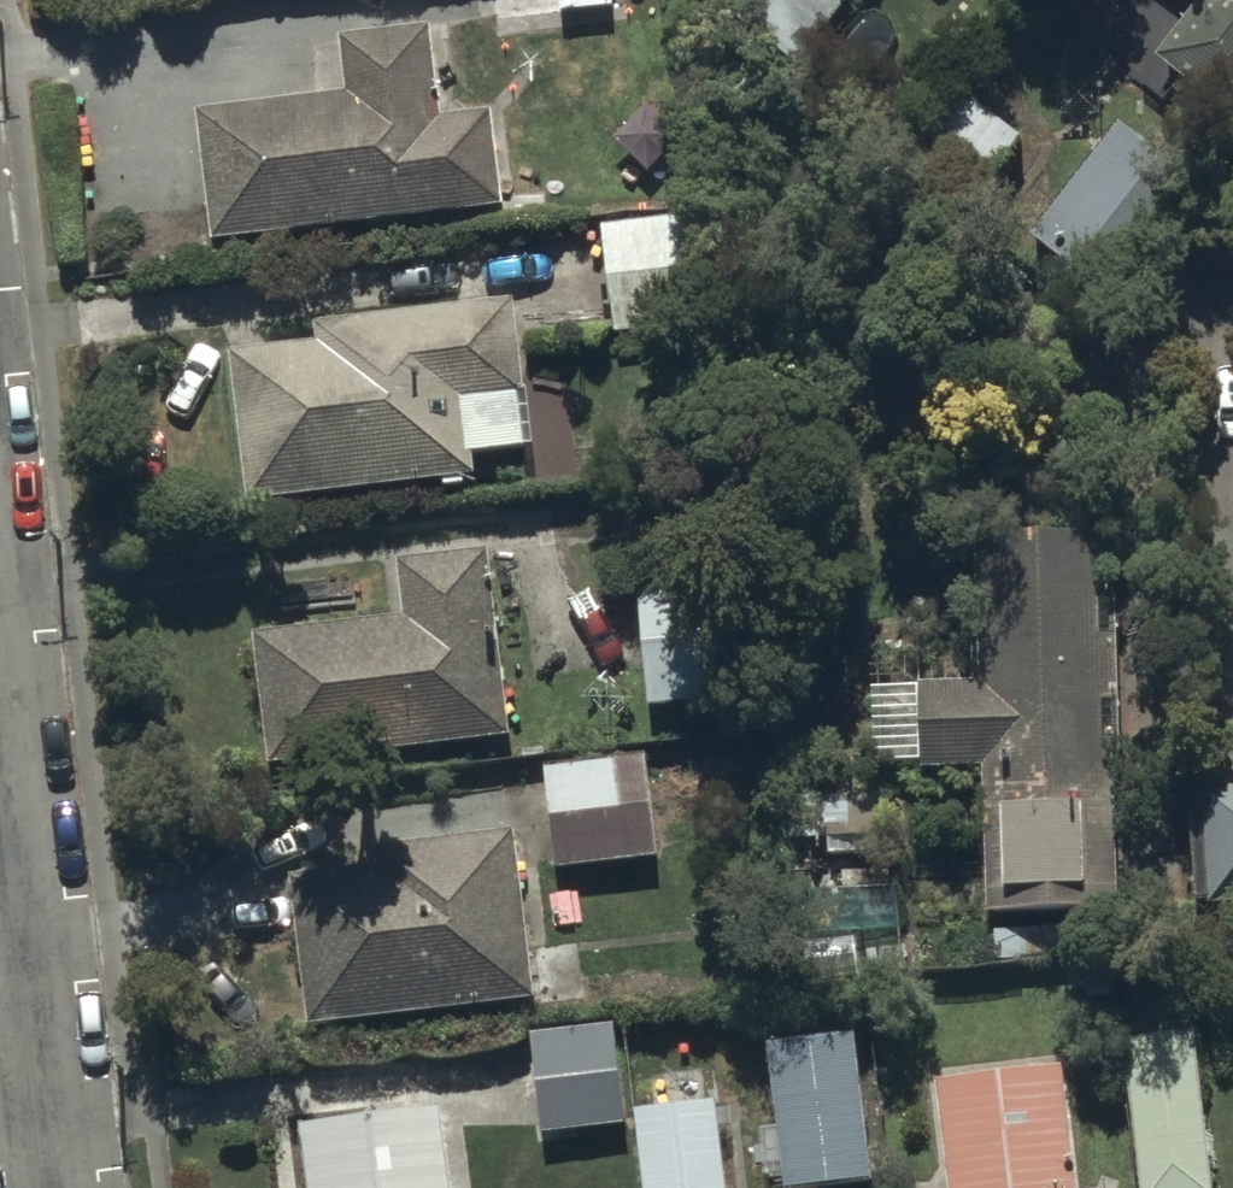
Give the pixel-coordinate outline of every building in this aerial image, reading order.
[(494,35),(626,22),(624,0),(490,0),(494,35)] [(808,57),(849,4),(844,0),(736,0),(808,57)] [(1153,69),(1227,125),(1232,117),(1232,0),(1180,0),(1196,12),(1153,69)] [(345,108),(196,124),(209,252),(502,220),(492,123),(436,129),(426,41),(339,51),(345,108)] [(918,157),(971,202),(1018,147),(964,102),(918,157)] [(1116,137),(1030,247),(1098,300),(1184,190),(1116,137)] [(677,227),(601,234),(611,341),(687,334),(677,227)] [(245,510),(472,490),(470,467),(526,464),(517,313),(311,333),(314,357),(232,365),(245,510)] [(981,921),(1110,920),(1107,546),(977,547),(978,688),(914,689),(914,714),(874,714),(875,776),(980,775),(981,921)] [(400,632),(251,645),(263,772),(504,751),(487,566),(395,574),(400,632)] [(637,602),(644,717),(718,712),(710,597),(637,602)] [(542,773),(553,878),(655,867),(643,762),(542,773)] [(1194,798),(1199,922),(1232,921),(1232,797),(1194,798)] [(512,848),(289,874),(307,1038),(530,1012),(512,848)] [(528,1033),(538,1144),(625,1137),(615,1025),(528,1033)] [(1136,1187),(1210,1187),(1195,1044),(1122,1051),(1136,1187)] [(781,1187),(867,1187),(851,1061),(764,1072),(773,1139),(760,1141),(766,1187),(781,1186),(781,1187)] [(934,1097),(945,1187),(1068,1187),(1056,1083),(934,1097)] [(643,1187),(728,1187),(725,1148),(732,1147),(730,1111),(639,1117),(643,1187)] [(300,1138),(305,1187),(445,1187),(438,1123),(300,1138)]
